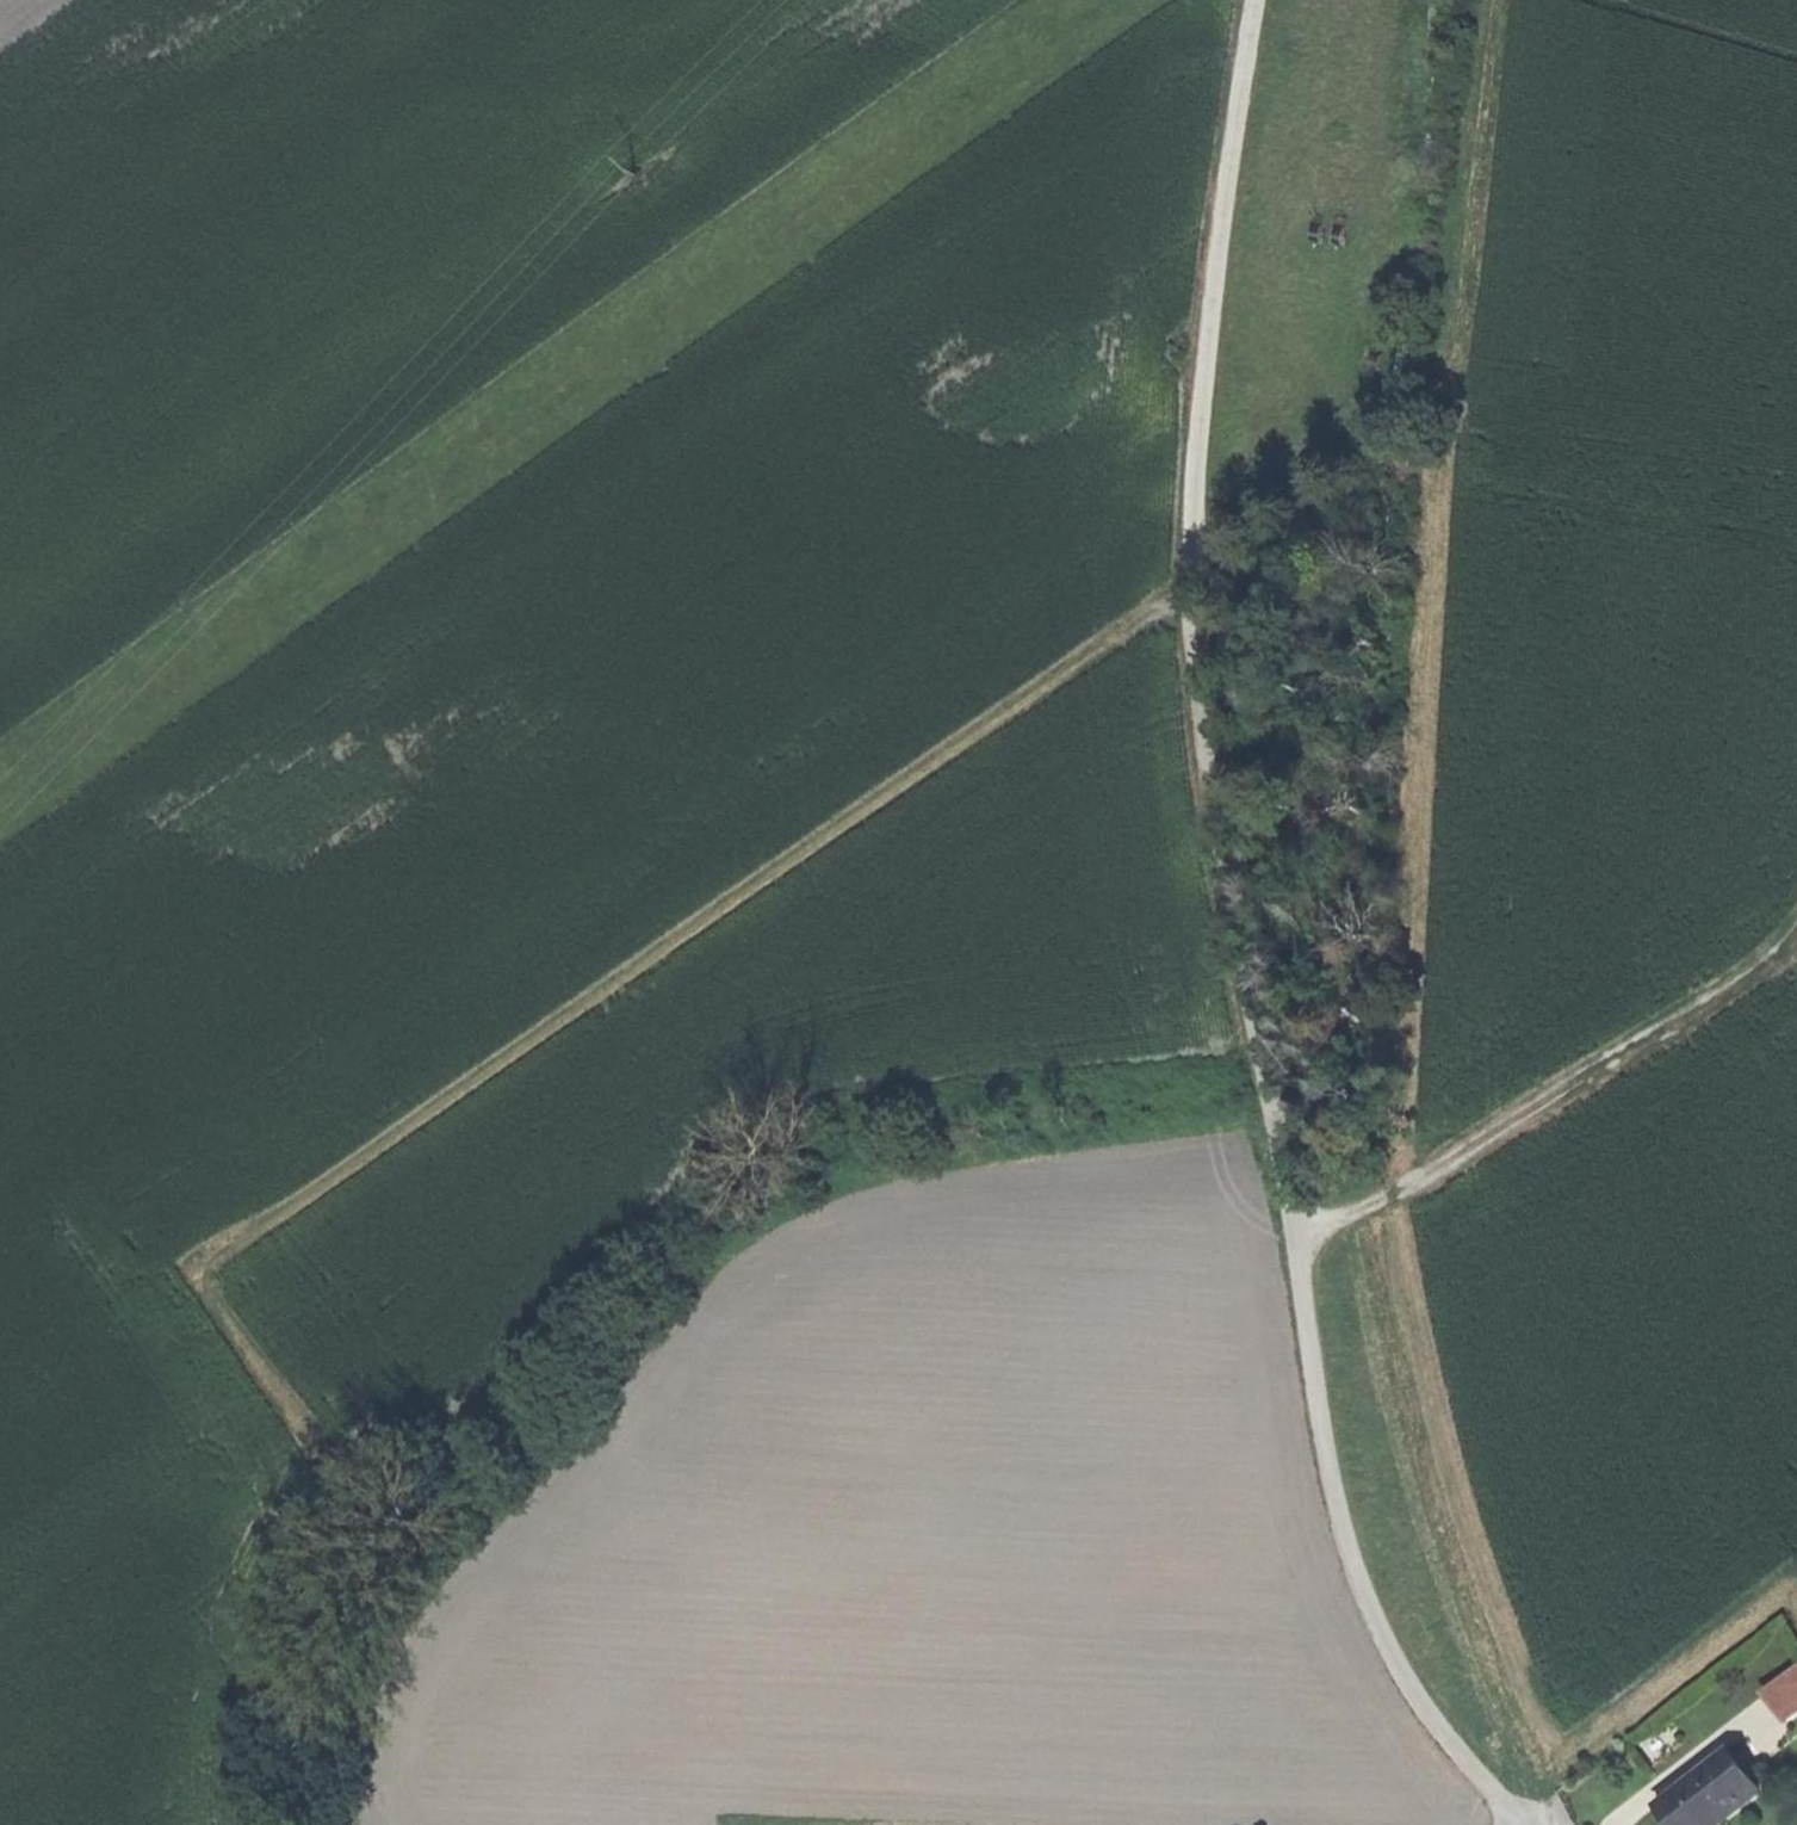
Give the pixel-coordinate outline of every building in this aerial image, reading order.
[(1766,1692),(1788,1720),(1796,1714),(1796,1668),(1766,1692)] [(1758,1793),(1727,1754),(1657,1808),(1670,1824),(1716,1824),(1758,1793)]
